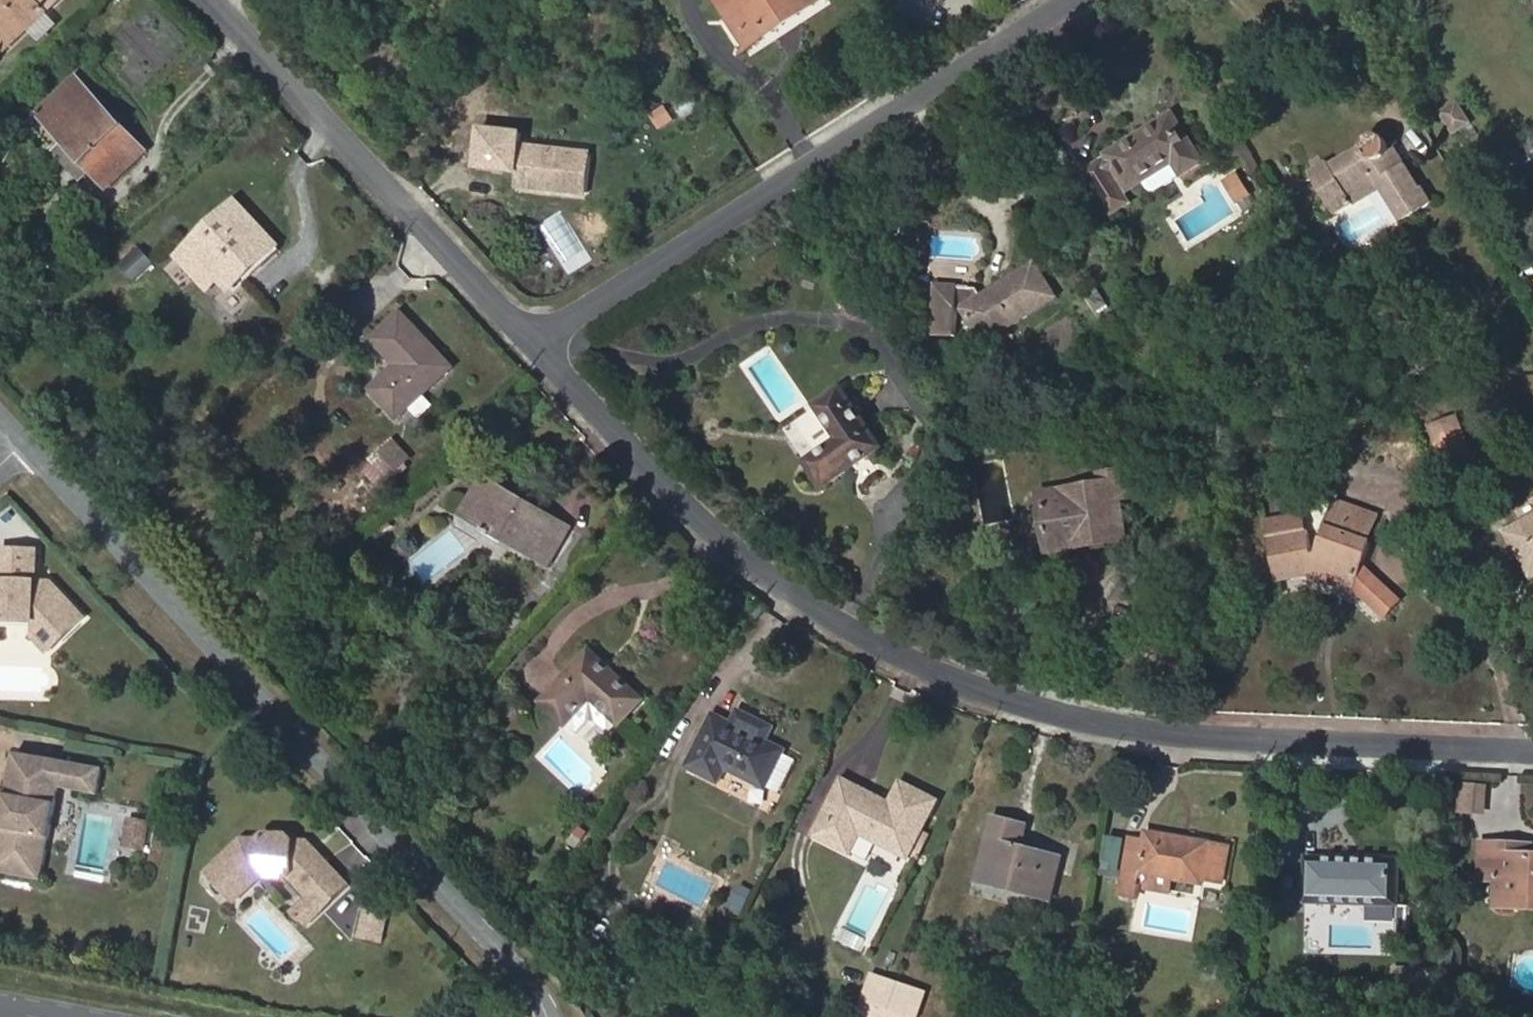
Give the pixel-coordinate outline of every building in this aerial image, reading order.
[(5,47),(55,0),(0,0),(0,42),(5,47)] [(759,38),(818,0),(719,0),(728,15),(739,9),(759,38)] [(728,15),(748,46),(759,38),(739,9),(728,15)] [(87,90),(75,77),(53,97),(65,111),(87,90)] [(108,185),(144,151),(87,90),(65,111),(53,97),(38,111),(108,185)] [(1469,119),(1456,101),(1440,112),(1453,130),(1469,119)] [(1182,174),(1204,160),(1173,112),(1105,154),(1108,158),(1086,171),(1113,213),(1130,202),(1125,193),(1174,162),(1182,174)] [(1425,189),(1421,189),(1407,166),(1400,170),(1391,156),(1391,151),(1391,147),(1390,144),(1388,141),(1385,139),(1381,137),(1378,137),(1374,138),(1371,139),(1367,143),(1332,166),(1329,163),(1313,173),(1338,212),(1355,202),(1352,196),(1377,180),(1403,220),(1432,202),(1425,189)] [(514,183),(586,191),(590,153),(518,145),(514,183)] [(218,277),(229,288),(277,244),(236,200),(176,254),(178,257),(169,265),(196,294),(204,286),(206,288),(218,277)] [(152,261),(138,246),(121,262),(135,276),(152,261)] [(963,309),(984,341),(1057,296),(1035,263),(982,296),(977,288),(937,286),(934,335),(955,336),(957,309),(963,309)] [(397,416),(450,365),(399,312),(371,338),(395,364),(371,387),(397,416)] [(806,461),(824,488),(882,446),(842,389),(815,407),(838,439),(806,461)] [(1444,458),(1469,449),(1457,416),(1431,426),(1444,458)] [(373,458),(392,480),(417,458),(397,436),(373,458)] [(1448,468),(1473,458),(1469,449),(1444,458),(1448,468)] [(1088,546),(1126,541),(1121,500),(1131,498),(1127,470),(1100,474),(1101,483),(1038,493),(1045,537),(1085,530),(1088,546)] [(549,565),(570,527),(482,477),(460,515),(549,565)] [(1481,508),(1490,505),(1483,486),(1473,490),(1481,508)] [(1354,590),(1362,566),(1371,541),(1368,540),(1377,514),(1336,500),(1328,524),(1329,527),(1319,555),(1310,555),(1306,530),(1270,536),(1279,580),(1312,573),(1354,590)] [(1509,532),(1532,574),(1532,518),(1509,532)] [(1045,537),(1047,552),(1088,546),(1085,530),(1045,537)] [(2,613),(3,613),(4,617),(36,618),(36,614),(38,614),(60,638),(87,613),(55,579),(39,578),(40,547),(4,546),(4,576),(4,582),(0,582),(0,615),(2,613)] [(1354,590),(1362,597),(1371,573),(1362,566),(1354,590)] [(1362,597),(1385,618),(1401,599),(1371,573),(1362,597)] [(36,631),(51,647),(60,638),(38,614),(36,614),(36,618),(36,631)] [(608,734),(642,699),(591,652),(543,702),(576,734),(584,724),(597,724),(608,734)] [(778,793),(795,757),(765,742),(772,726),(737,708),(729,723),(714,715),(688,765),(719,781),(726,768),(778,793)] [(104,765),(14,748),(8,791),(6,791),(0,822),(0,826),(2,826),(0,834),(0,869),(43,878),(60,784),(99,791),(104,765)] [(873,840),(908,857),(936,801),(900,784),(890,805),(843,780),(816,834),(864,858),(873,840)] [(1463,812),(1487,813),(1488,789),(1464,787),(1463,812)] [(152,822),(130,818),(125,849),(147,853),(152,822)] [(1051,900),(1061,859),(1022,849),(1028,827),(994,818),(978,882),(1051,900)] [(258,834),(241,834),(206,866),(233,894),(261,869),(263,871),(285,872),(288,869),(308,892),(309,894),(336,869),(318,848),(313,848),(306,840),(306,836),(292,835),(287,829),(265,828),(258,834)] [(1204,877),(1223,882),(1230,848),(1147,832),(1146,839),(1131,837),(1119,894),(1135,897),(1137,887),(1140,872),(1174,879),(1203,884),(1204,877)] [(318,848),(306,836),(306,840),(313,848),(318,848)] [(1499,854),(1500,843),(1482,843),(1480,879),(1499,880),(1498,907),(1532,908),(1532,855),(1499,854)] [(1500,843),(1499,854),(1532,855),(1532,844),(1500,843)] [(1305,903),(1399,906),(1400,860),(1306,856),(1305,903)] [(292,906),(304,919),(347,880),(336,869),(309,894),(308,892),(292,906)] [(1137,887),(1172,892),(1174,879),(1140,872),(1137,887)] [(381,909),(364,905),(358,931),(376,935),(381,909)] [(376,935),(381,936),(387,910),(381,909),(376,935)] [(900,985),(872,975),(863,1000),(891,1009),(900,985)] [(900,985),(891,1009),(912,1016),(917,1016),(925,993),(900,985)] [(858,1014),(865,1016),(889,1016),(891,1009),(863,1000),(858,1014)]
